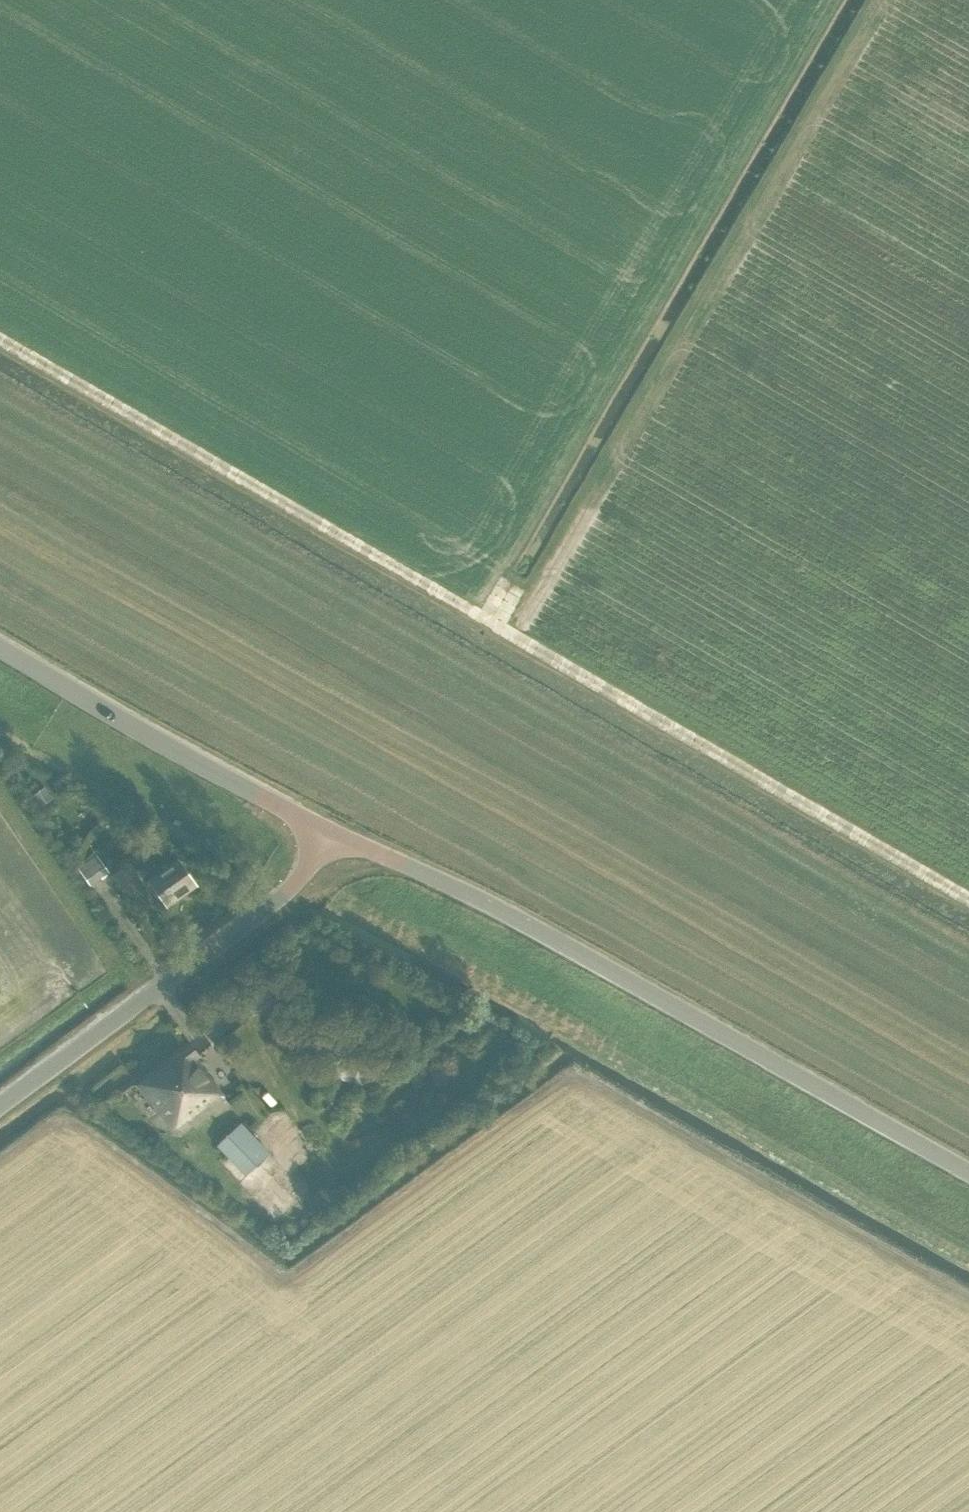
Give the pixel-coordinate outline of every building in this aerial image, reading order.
[(178,858),(148,878),(168,906),(197,886),(178,858)] [(130,862),(113,875),(127,895),(146,883),(130,862)] [(216,1116),(231,1104),(225,1096),(196,1059),(201,1056),(192,1045),(142,1084),(174,1126),(187,1117),(196,1128),(213,1113),(216,1116)] [(277,1221),(307,1191),(241,1123),(217,1146),(247,1176),(240,1183),(277,1221)]
